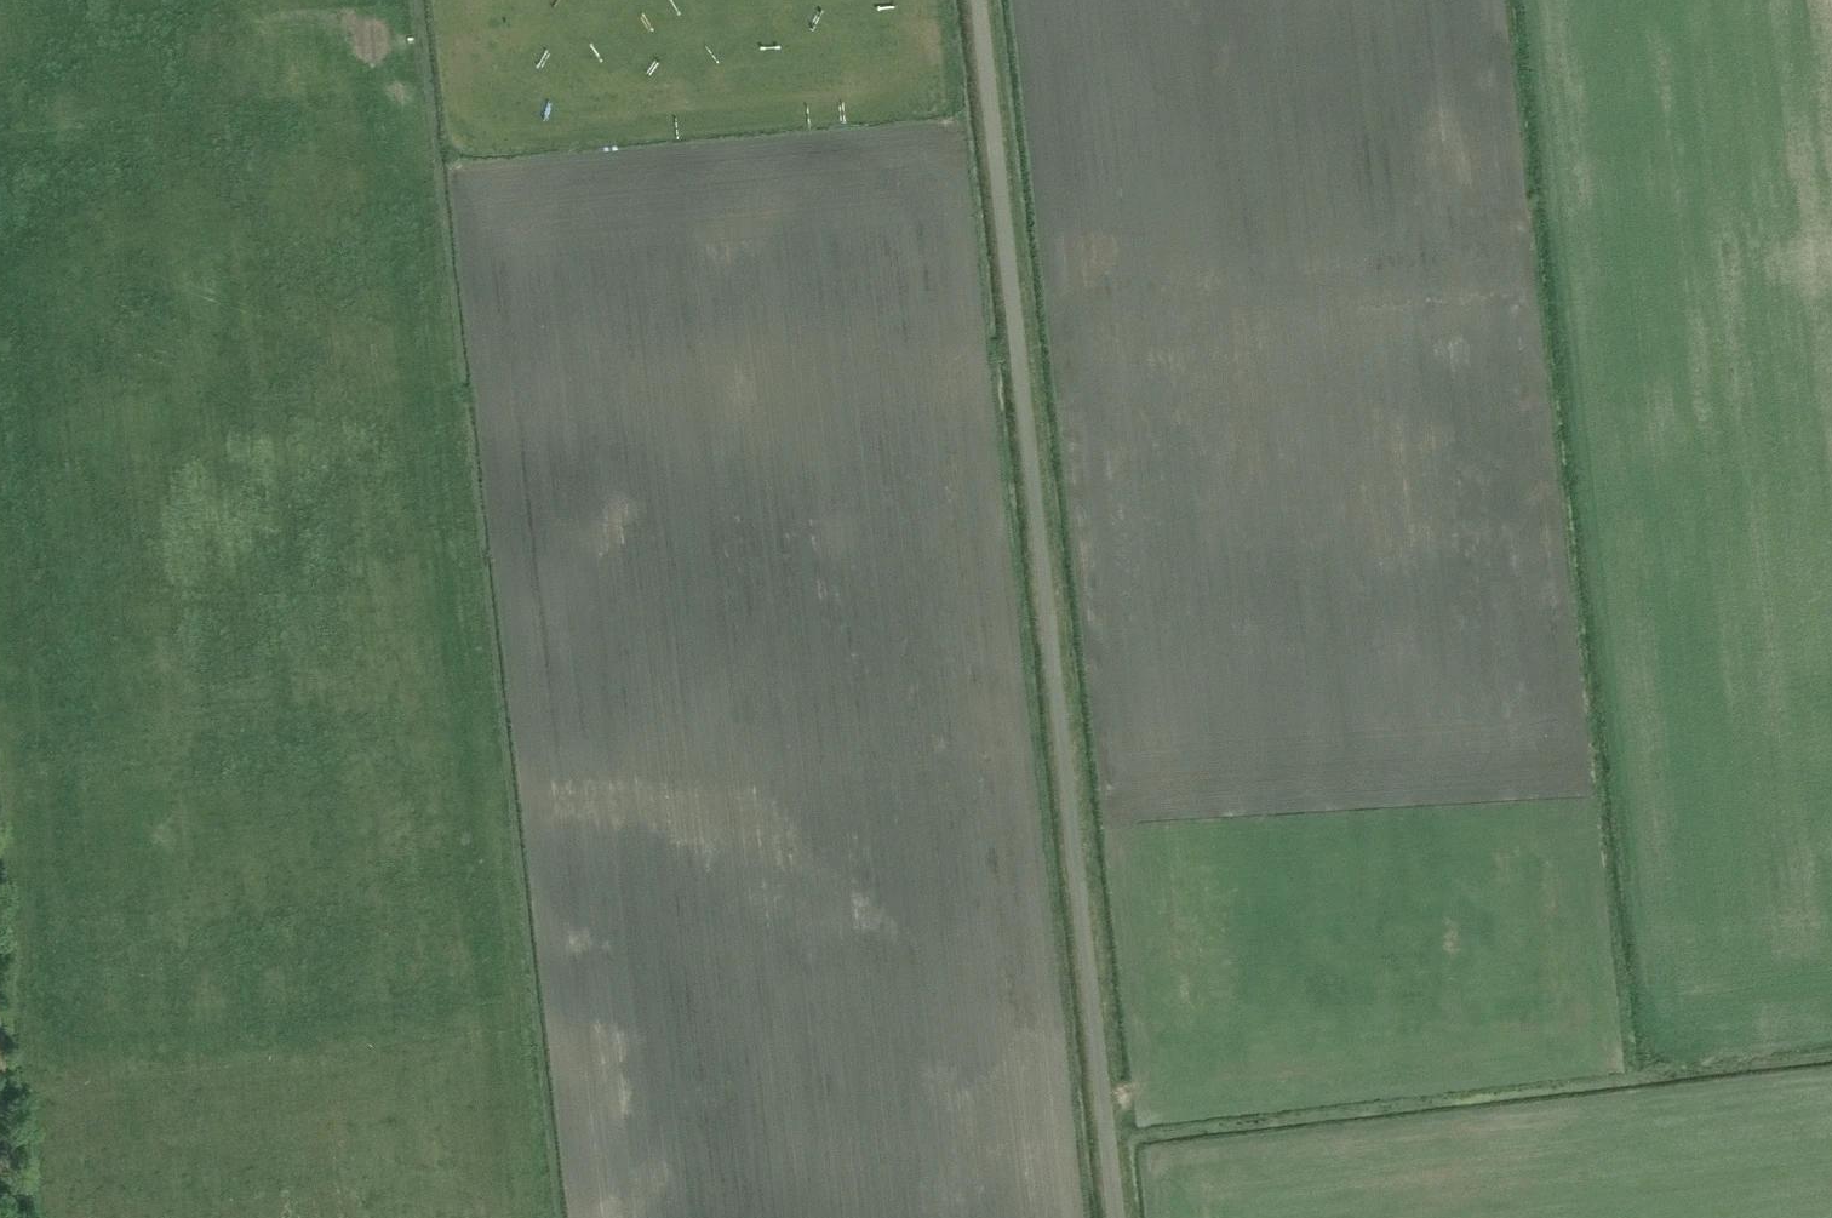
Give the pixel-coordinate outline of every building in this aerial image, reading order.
[(180,1083),(167,1082),(165,1104),(177,1105),(180,1083)]
